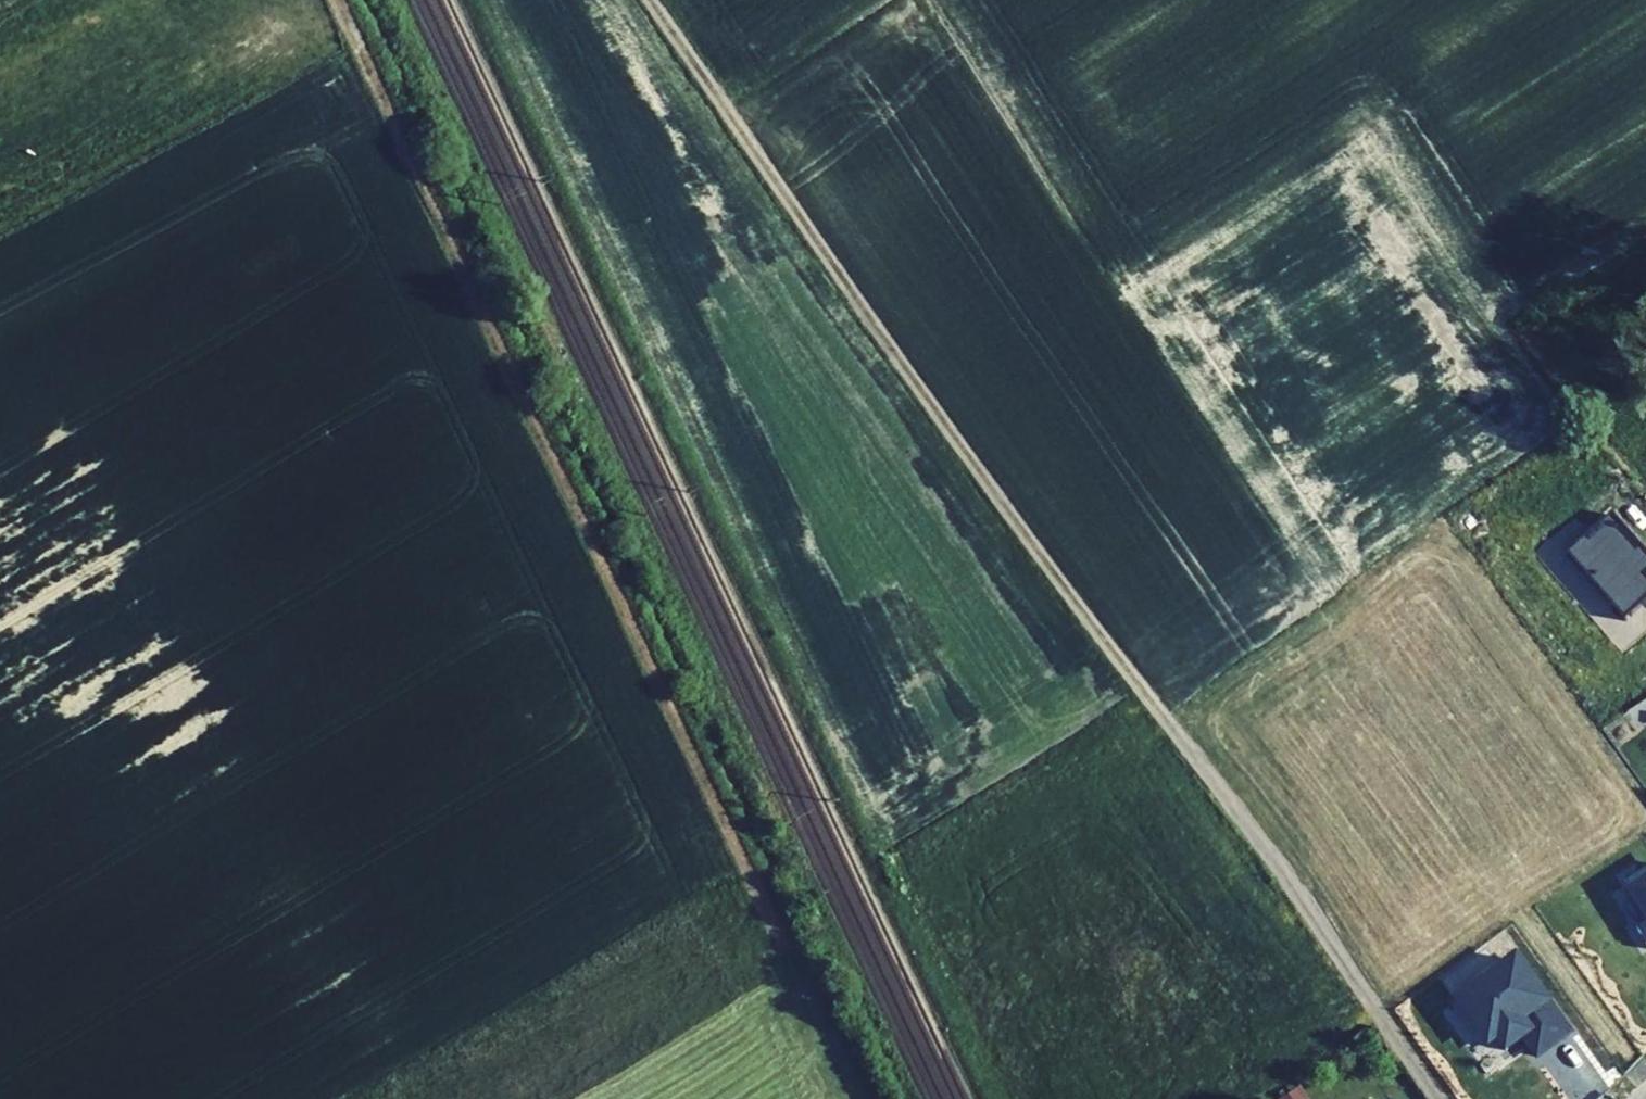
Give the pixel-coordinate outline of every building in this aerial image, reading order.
[(1564,545),(1613,619),(1645,598),(1645,558),(1615,512),(1564,545)] [(1452,992),(1489,1051),(1522,1030),(1534,1049),(1559,1033),(1510,955),(1452,992)]
